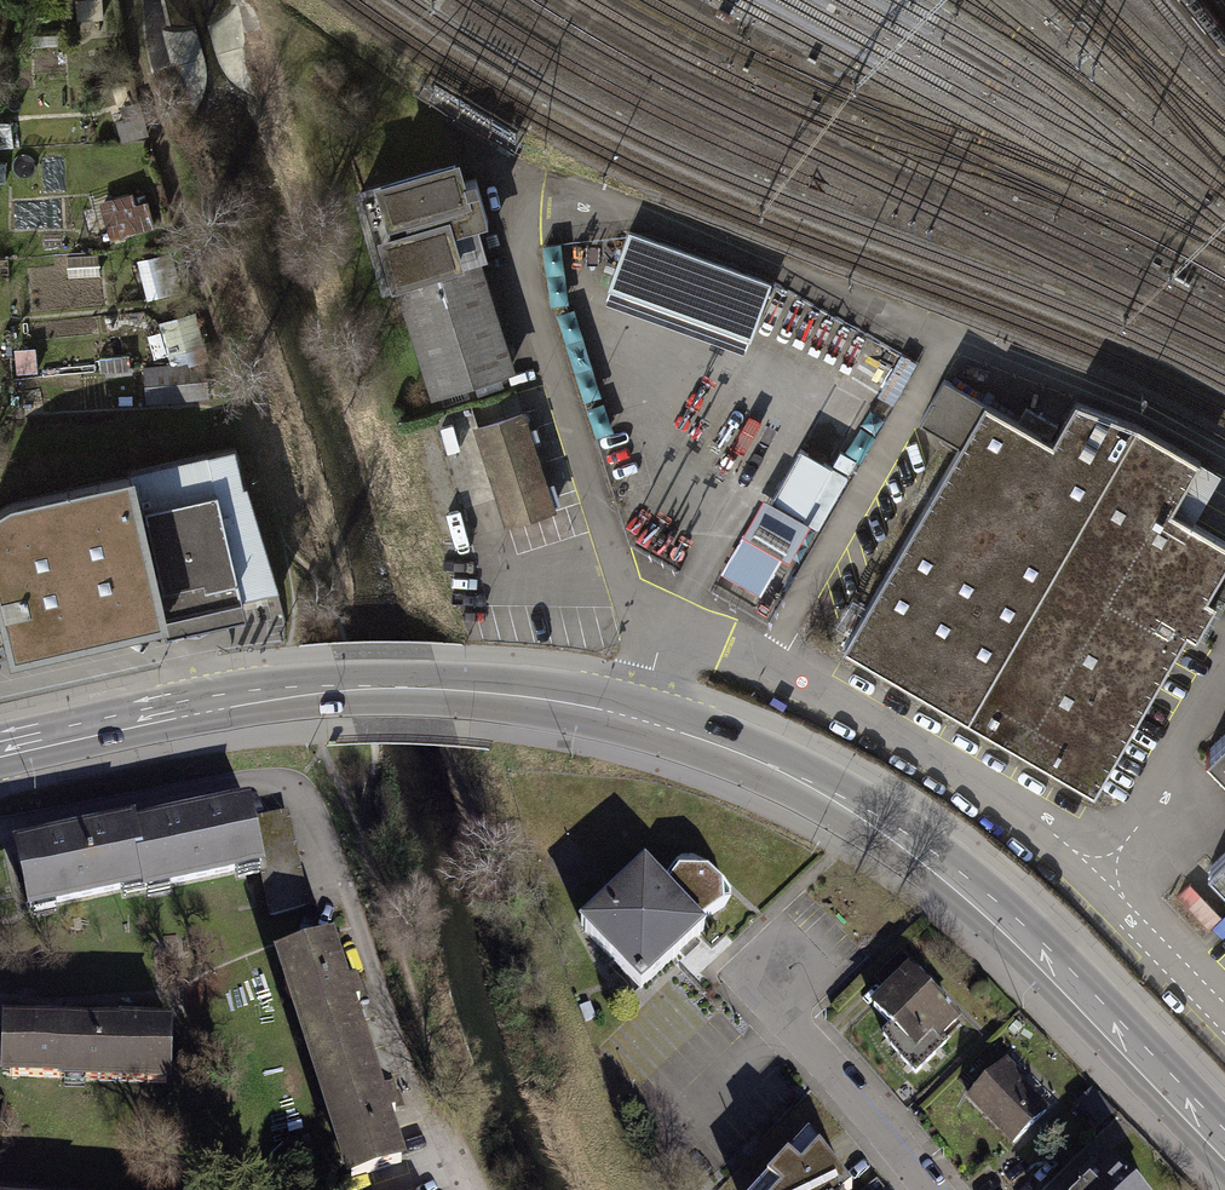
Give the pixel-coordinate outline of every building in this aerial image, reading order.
[(714,7),(711,14),(727,21),(730,14),(714,7)] [(63,44),(63,33),(33,35),(33,46),(63,44)] [(115,120),(122,142),(151,133),(140,100),(119,106),(122,118),(115,120)] [(10,147),(33,146),(32,120),(9,121),(10,147)] [(457,164),(363,191),(390,281),(403,277),(437,393),(511,372),(476,255),(483,253),(457,164)] [(156,227),(148,198),(144,199),(144,197),(135,199),(133,191),(90,203),(98,234),(102,232),(103,238),(108,237),(109,239),(156,227)] [(771,280),(628,231),(608,288),(751,337),(771,280)] [(137,259),(147,299),(182,290),(172,250),(137,259)] [(68,276),(100,275),(99,252),(67,254),(68,276)] [(10,276),(9,259),(0,259),(0,264),(0,276),(10,276)] [(210,397),(207,361),(210,360),(196,311),(159,321),(169,355),(172,354),(173,360),(186,356),(188,362),(142,366),(146,403),(210,397)] [(842,379),(890,407),(910,373),(862,345),(842,379)] [(131,368),(129,353),(98,356),(100,371),(131,368)] [(947,381),(924,421),(963,443),(846,649),(971,719),(1096,790),(1187,629),(1199,636),(1217,603),(1206,597),(1224,564),(1224,544),(1168,512),(1197,460),(1138,428),(1079,404),(1054,441),(947,381)] [(468,536),(556,507),(526,412),(481,426),(489,452),(445,466),(468,536)] [(833,465),(801,447),(771,498),(819,526),(848,476),(832,466),(833,465)] [(12,511),(0,520),(0,657),(4,656),(7,665),(166,631),(169,640),(247,622),(244,604),(282,595),(249,488),(245,489),(236,449),(132,473),(134,482),(12,511)] [(810,523),(765,500),(729,571),(768,590),(785,557),(792,560),(810,523)] [(1201,753),(1224,778),(1224,730),(1201,753)] [(128,815),(142,879),(143,885),(251,862),(261,911),(299,903),(279,806),(250,812),(245,791),(176,805),(128,815)] [(142,879),(128,815),(127,808),(61,821),(9,832),(24,903),(142,879)] [(1224,888),(1224,847),(1205,867),(1224,888)] [(643,860),(578,920),(640,986),(705,927),(693,914),(714,900),(723,899),(724,888),(702,864),(673,863),(662,881),(643,860)] [(339,936),(280,955),(354,1184),(413,1165),(393,1103),(351,972),(339,936)] [(905,962),(865,1002),(886,1024),(876,1034),(910,1068),(961,1019),(905,962)] [(56,1020),(5,1019),(4,1082),(174,1085),(175,1022),(128,1021),(56,1020)] [(1001,1056),(961,1097),(1011,1146),(1051,1105),(1001,1056)] [(804,1117),(735,1189),(840,1189),(839,1188),(851,1181),(804,1117)] [(1060,1189),(1140,1189),(1099,1150),(1060,1189)]
